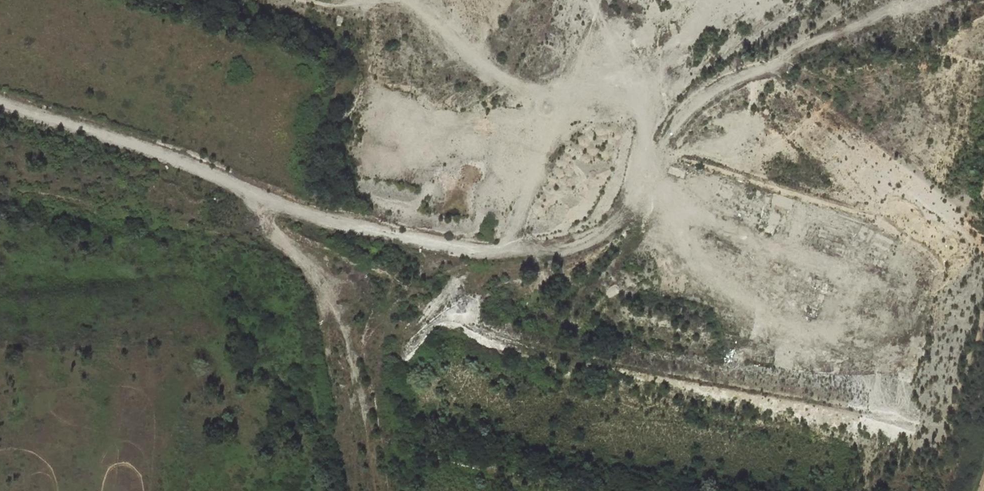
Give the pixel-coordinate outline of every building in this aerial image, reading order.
[(668,174),(685,179),(688,171),(671,165),(668,174)] [(720,193),(732,197),(737,182),(724,178),(720,193)] [(774,233),(776,226),(779,215),(768,212),(763,230),(774,233)] [(792,219),(786,239),(803,245),(810,225),(792,219)] [(665,255),(668,249),(648,240),(645,246),(665,255)] [(779,270),(781,263),(772,261),(770,268),(779,270)] [(775,282),(772,288),(783,293),(786,288),(775,282)] [(785,300),(783,305),(795,309),(797,304),(785,300)]
